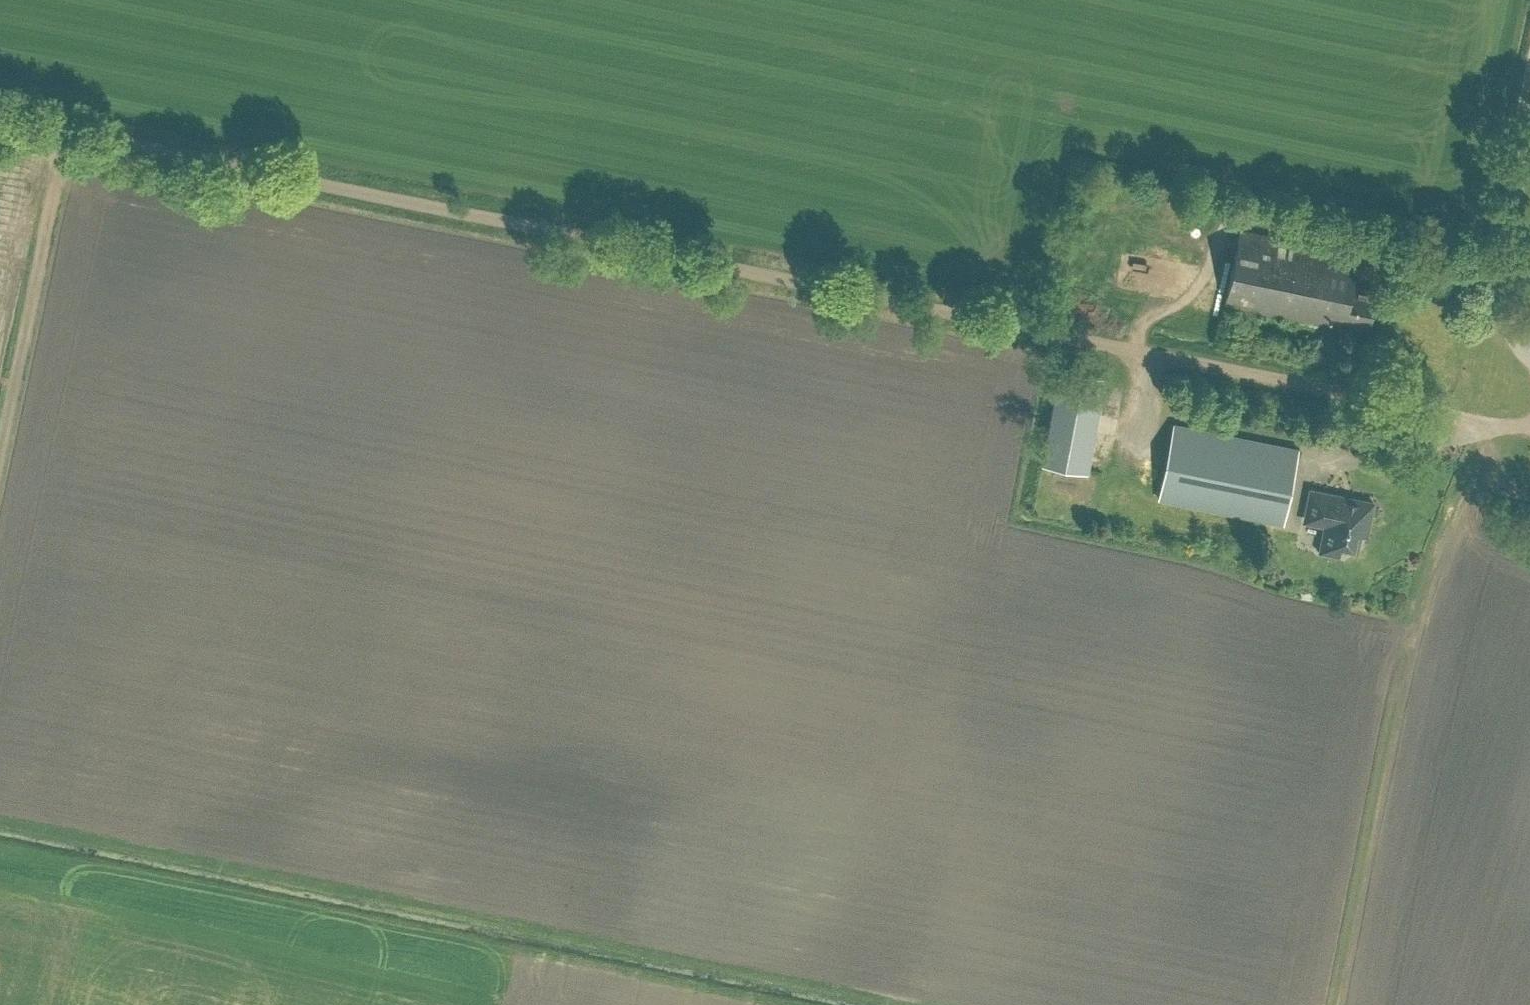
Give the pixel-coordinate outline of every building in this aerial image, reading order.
[(1368,327),(1376,288),(1352,283),(1358,252),(1240,228),(1225,302),(1351,329),(1352,323),(1368,327)] [(1088,468),(1104,372),(1060,364),(1043,460),(1088,468)] [(1284,522),(1298,449),(1174,423),(1159,497),(1284,522)] [(1367,532),(1373,501),(1311,488),(1305,516),(1318,519),(1318,516),(1327,518),(1320,549),(1338,553),(1340,545),(1353,548),(1358,544),(1361,531),(1367,532)]
